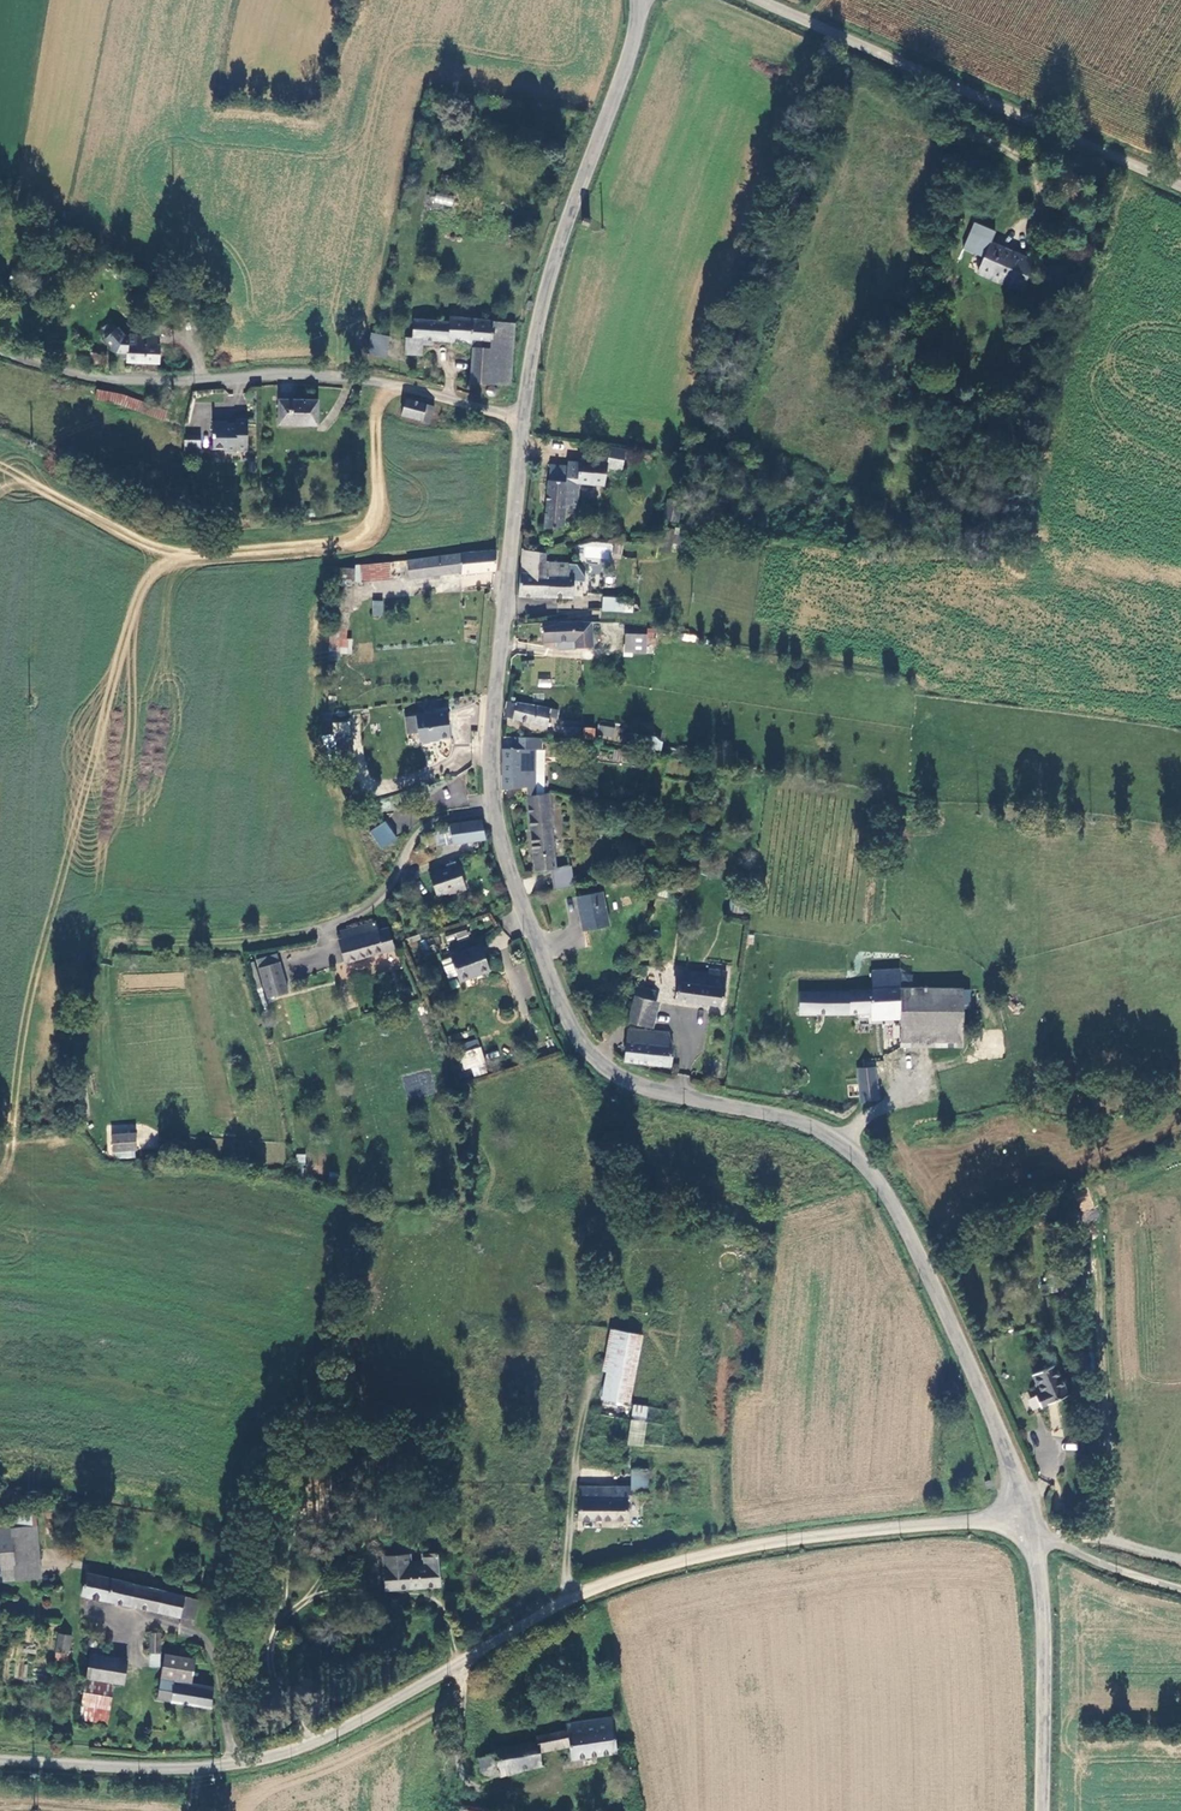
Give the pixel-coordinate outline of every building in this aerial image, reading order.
[(434,203),(452,206),(454,197),(436,194),(434,203)] [(582,220),(580,226),(588,229),(590,222),(582,220)] [(1024,291),(1035,263),(991,245),(980,273),(1024,291)] [(518,323),(451,317),(451,320),(419,318),(418,335),(409,335),(408,350),(426,351),(427,342),(428,335),(438,336),(478,339),(478,336),(495,337),(495,346),(478,345),(476,381),(513,385),(518,323)] [(113,323),(101,334),(113,347),(118,347),(124,347),(124,340),(132,340),(132,331),(132,328),(125,328),(125,331),(121,331),(113,323)] [(124,352),(124,358),(158,359),(158,341),(153,340),(154,330),(132,331),(132,340),(124,340),(124,347),(124,352)] [(390,336),(371,332),(367,352),(385,355),(390,336)] [(478,339),(478,345),(495,346),(495,337),(478,336),(478,339)] [(96,353),(85,351),(83,364),(94,366),(94,364),(96,353)] [(104,355),(96,353),(94,364),(102,366),(104,355)] [(488,387),(487,389),(487,391),(487,393),(488,395),(490,396),(492,396),(494,395),(496,394),(496,392),(496,390),(496,388),(494,387),(492,386),(490,386),(488,387)] [(117,395),(95,391),(94,399),(115,403),(168,424),(171,416),(117,395)] [(314,423),(314,398),(276,397),(276,422),(314,423)] [(408,397),(405,411),(433,418),(436,404),(408,397)] [(234,447),(245,447),(249,415),(236,414),(235,421),(227,421),(227,416),(213,415),(210,442),(223,443),(223,448),(233,449),(234,447)] [(199,429),(182,428),(181,446),(196,448),(199,429)] [(626,467),(628,446),(610,444),(608,465),(626,467)] [(541,527),(560,525),(562,505),(574,506),(576,482),(577,470),(565,469),(565,466),(547,464),(546,479),(541,527)] [(666,499),(665,521),(680,522),(682,500),(666,499)] [(703,519),(705,500),(697,499),(694,518),(703,519)] [(665,545),(678,546),(679,529),(667,528),(665,545)] [(582,542),(581,557),(608,560),(610,545),(582,542)] [(496,549),(408,560),(409,575),(464,570),(464,571),(495,569),(496,549)] [(538,552),(524,551),(523,555),(520,594),(575,595),(575,589),(584,589),(584,578),(575,578),(575,574),(568,574),(569,560),(537,558),(538,552)] [(381,584),(379,564),(350,568),(351,571),(352,587),(381,584)] [(355,606),(352,587),(351,571),(329,574),(333,608),(355,606)] [(633,613),(633,598),(602,597),(601,618),(609,618),(609,612),(633,613)] [(383,617),(383,601),(373,601),(372,616),(383,617)] [(590,645),(588,619),(537,622),(538,642),(572,639),(573,647),(590,645)] [(349,654),(351,630),(330,628),(328,652),(349,654)] [(650,651),(651,632),(629,632),(629,651),(650,651)] [(695,643),(697,636),(683,632),(681,640),(695,643)] [(551,687),(551,679),(538,679),(538,687),(551,687)] [(553,708),(509,698),(507,714),(549,723),(551,714),(557,714),(559,708),(553,708)] [(446,713),(415,718),(416,722),(418,735),(419,743),(423,746),(430,745),(432,741),(450,738),(446,713)] [(418,735),(416,722),(405,723),(407,737),(418,735)] [(348,727),(331,728),(332,740),(349,739),(348,727)] [(567,727),(566,735),(582,737),(583,730),(567,727)] [(588,730),(587,737),(595,740),(598,733),(588,730)] [(615,741),(616,733),(601,731),(600,739),(615,741)] [(543,737),(518,736),(517,745),(504,744),(502,786),(519,787),(520,770),(535,770),(536,749),(543,749),(543,737)] [(660,750),(663,740),(652,737),(650,748),(660,750)] [(637,751),(619,749),(618,758),(636,760),(637,751)] [(555,867),(549,793),(530,794),(534,868),(552,868),(555,887),(572,885),(570,865),(555,867)] [(452,839),(486,835),(481,817),(449,821),(449,823),(452,838),(452,839)] [(387,821),(372,832),(385,849),(400,838),(387,821)] [(452,838),(449,823),(439,826),(439,827),(434,829),(437,842),(452,838)] [(467,881),(459,859),(430,871),(438,892),(467,881)] [(672,884),(656,880),(653,893),(668,897),(672,884)] [(610,924),(605,890),(580,894),(585,928),(610,924)] [(729,901),(730,913),(743,913),(742,900),(729,901)] [(377,919),(338,929),(344,959),(395,946),(390,926),(379,928),(377,919)] [(444,928),(448,943),(469,937),(465,922),(444,928)] [(488,959),(480,935),(448,948),(458,975),(471,970),(470,965),(488,959)] [(266,1000),(287,994),(279,965),(259,969),(266,1000)] [(686,980),(723,987),(725,987),(728,969),(716,966),(715,972),(688,967),(686,980)] [(901,988),(901,966),(874,966),(874,985),(802,989),(802,1012),(876,1009),(901,1008),(901,988)] [(686,980),(680,979),(678,996),(721,1002),(723,987),(686,980)] [(645,1022),(654,986),(638,982),(629,1017),(645,1022)] [(962,988),(901,988),(901,1008),(901,1039),(901,1042),(963,1042),(962,988)] [(901,1039),(901,1008),(876,1009),(878,1038),(901,1039)] [(624,1058),(671,1062),(673,1042),(667,1041),(667,1028),(627,1026),(624,1058)] [(479,1055),(476,1042),(459,1046),(462,1059),(479,1055)] [(861,1098),(876,1098),(875,1065),(860,1065),(861,1098)] [(110,1125),(111,1133),(135,1131),(135,1123),(110,1125)] [(140,1149),(139,1132),(114,1133),(115,1150),(140,1149)] [(305,1165),(306,1154),(297,1153),(296,1164),(305,1165)] [(1088,1188),(1073,1193),(1079,1213),(1094,1208),(1088,1188)] [(644,1343),(611,1338),(604,1381),(609,1382),(605,1409),(633,1413),(644,1343)] [(1055,1363),(1032,1375),(1041,1392),(1034,1395),(1041,1408),(1071,1393),(1055,1363)] [(631,1467),(630,1485),(632,1485),(633,1493),(647,1493),(649,1468),(631,1467)] [(630,1485),(578,1483),(578,1518),(626,1519),(627,1493),(633,1493),(632,1485),(630,1485)] [(0,1529),(0,1580),(37,1577),(33,1526),(0,1529)] [(406,1563),(405,1552),(378,1553),(380,1588),(435,1584),(433,1551),(419,1552),(420,1562),(406,1563)] [(81,1574),(76,1595),(190,1619),(193,1602),(182,1596),(81,1574)] [(67,1635),(54,1634),(53,1651),(65,1652),(67,1635)] [(154,1654),(155,1634),(147,1635),(146,1654),(154,1654)] [(91,1639),(89,1639),(87,1640),(87,1643),(87,1645),(88,1646),(90,1647),(93,1647),(94,1645),(95,1643),(95,1641),(93,1640),(91,1639)] [(162,1654),(160,1681),(190,1684),(193,1657),(162,1654)] [(83,1679),(110,1682),(119,1684),(122,1662),(85,1657),(83,1679)] [(78,1718),(93,1721),(104,1723),(110,1682),(83,1679),(78,1718)] [(190,1684),(160,1681),(158,1681),(156,1701),(209,1705),(211,1687),(190,1684)] [(78,1718),(77,1730),(92,1733),(93,1721),(78,1718)] [(621,1755),(616,1720),(571,1725),(572,1732),(575,1747),(577,1761),(621,1755)] [(575,1747),(572,1732),(537,1738),(538,1744),(540,1754),(575,1747)] [(540,1754),(538,1744),(495,1752),(495,1755),(480,1758),(484,1779),(542,1769),(540,1754)]
